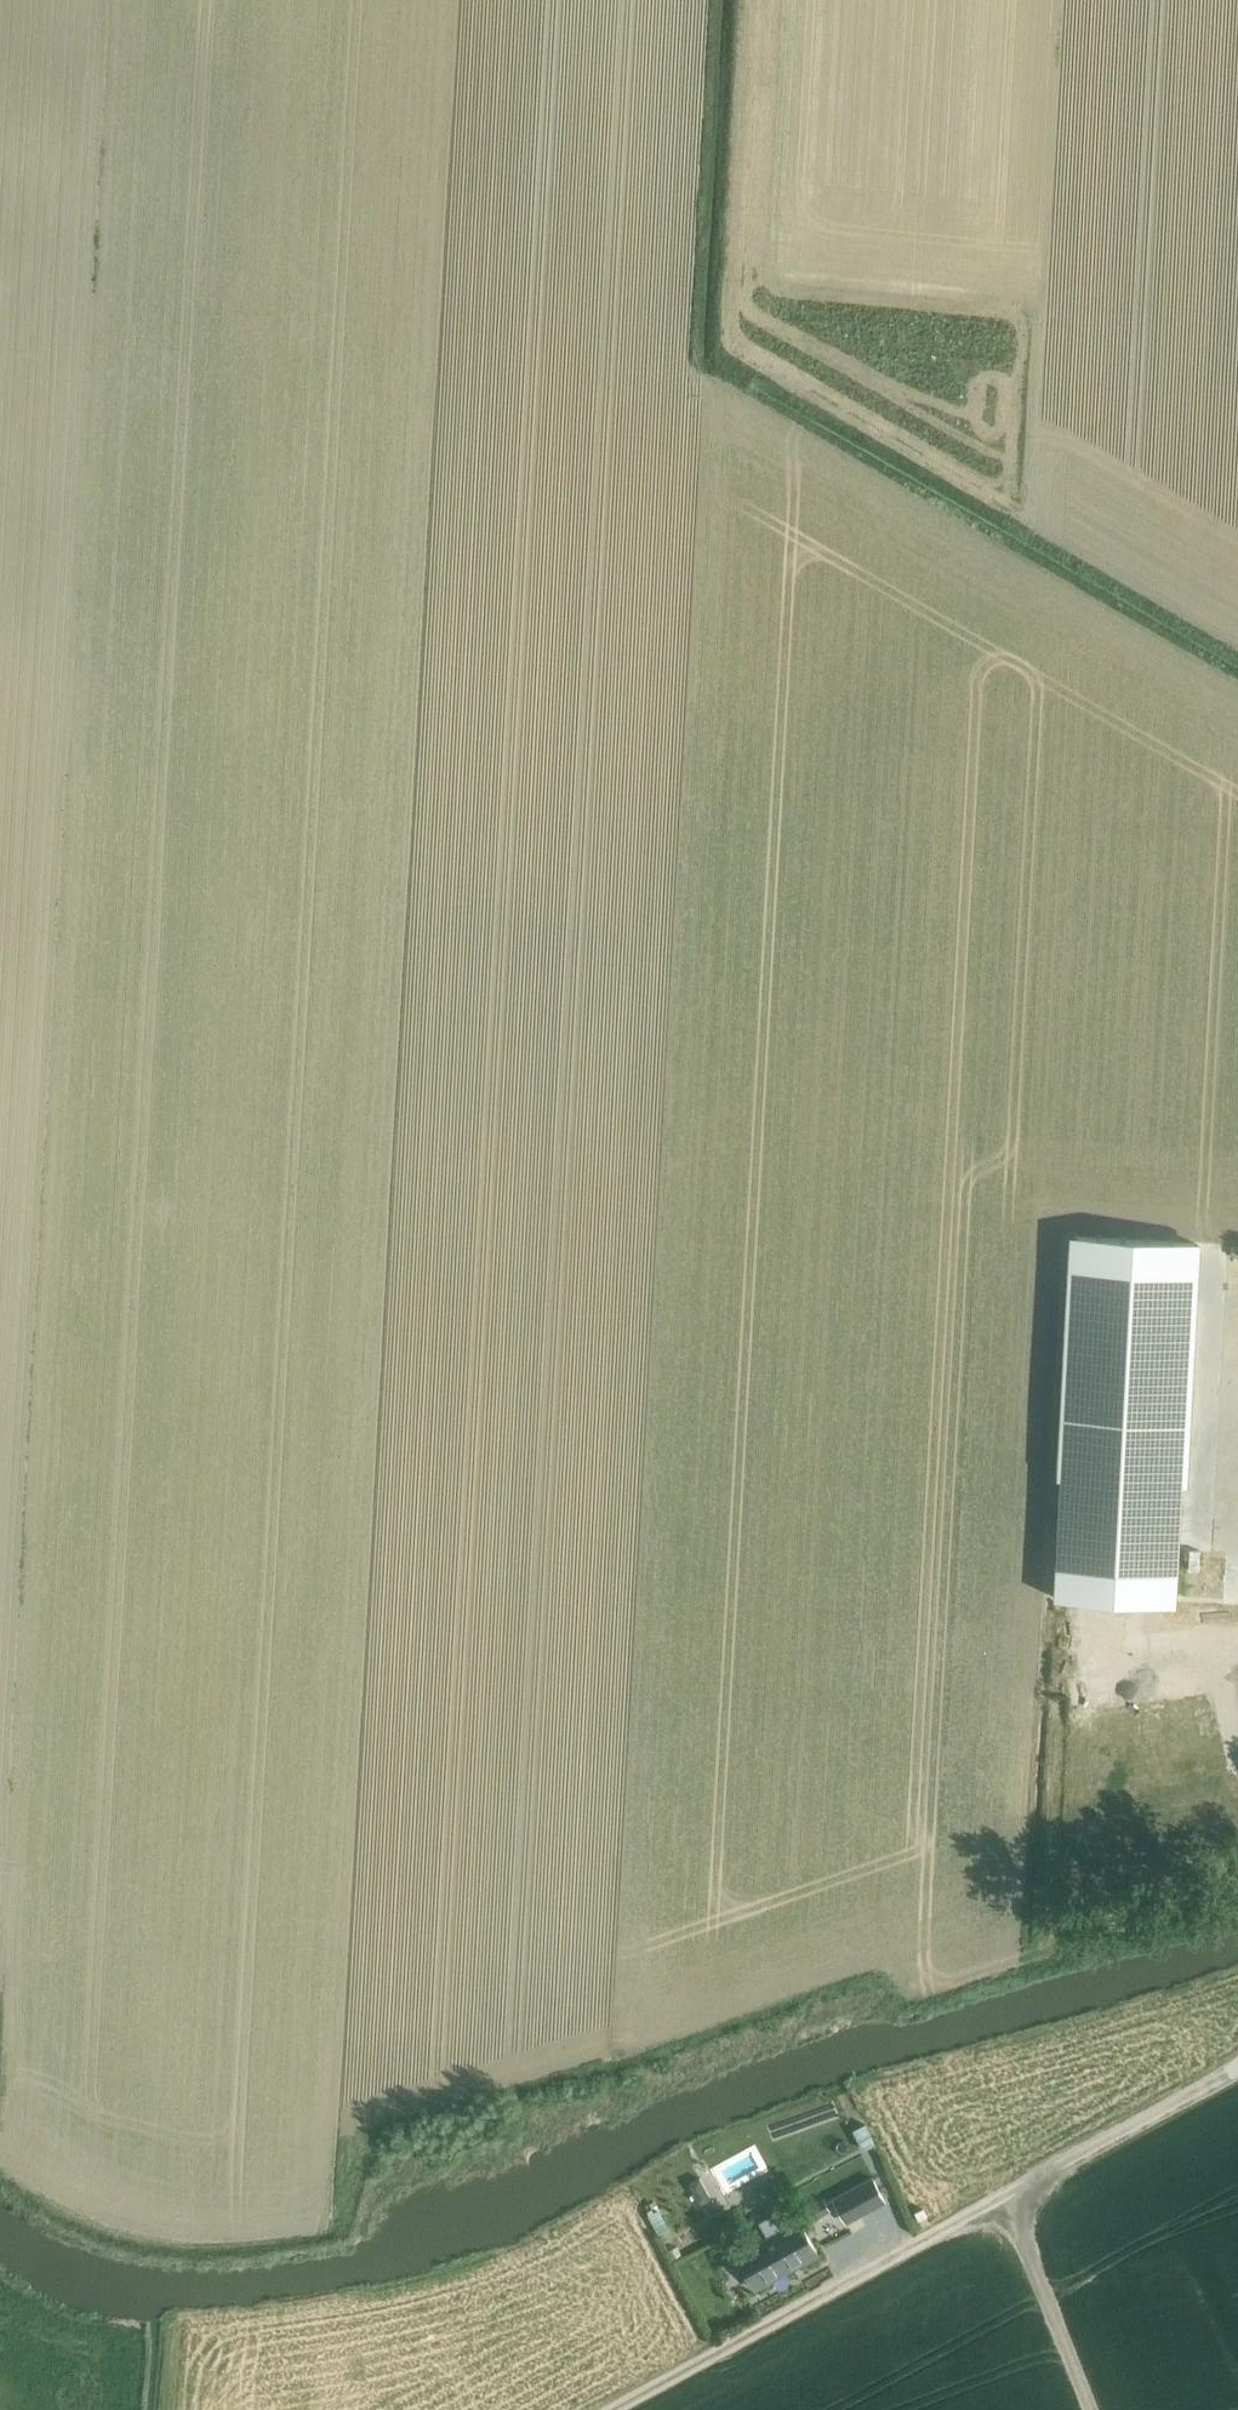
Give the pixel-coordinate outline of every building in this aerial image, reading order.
[(1062,1478),(1055,1599),(1177,1605),(1183,1484),(1196,1244),(1076,1237),(1064,1478),(1062,1478)] [(871,2177),(846,2190),(860,2217),(886,2203),(871,2177)] [(844,2191),(833,2197),(847,2224),(860,2217),(846,2191),(844,2191)] [(806,2207),(813,2220),(830,2211),(823,2197),(806,2207)] [(769,2238),(737,2255),(756,2289),(819,2255),(801,2221),(784,2230),(775,2214),(760,2222),(769,2238)]
